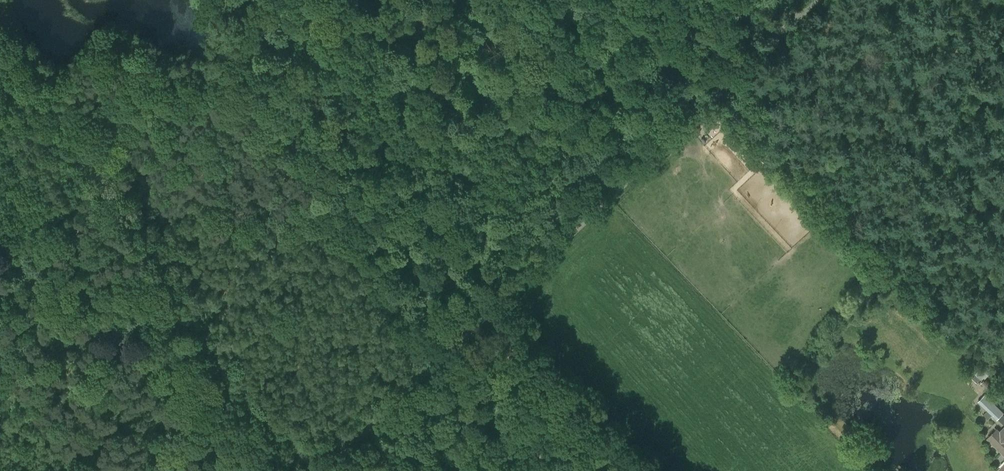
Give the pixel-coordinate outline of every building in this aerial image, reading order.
[(732,127),(724,135),(749,163),(758,156),(732,127)] [(975,373),(973,374),(980,381),(987,373),(979,365),(973,371),(975,373)] [(986,410),(996,420),(1003,413),(994,403),(986,410)] [(999,431),(996,428),(986,438),(1003,456),(1003,426),(999,431)]
